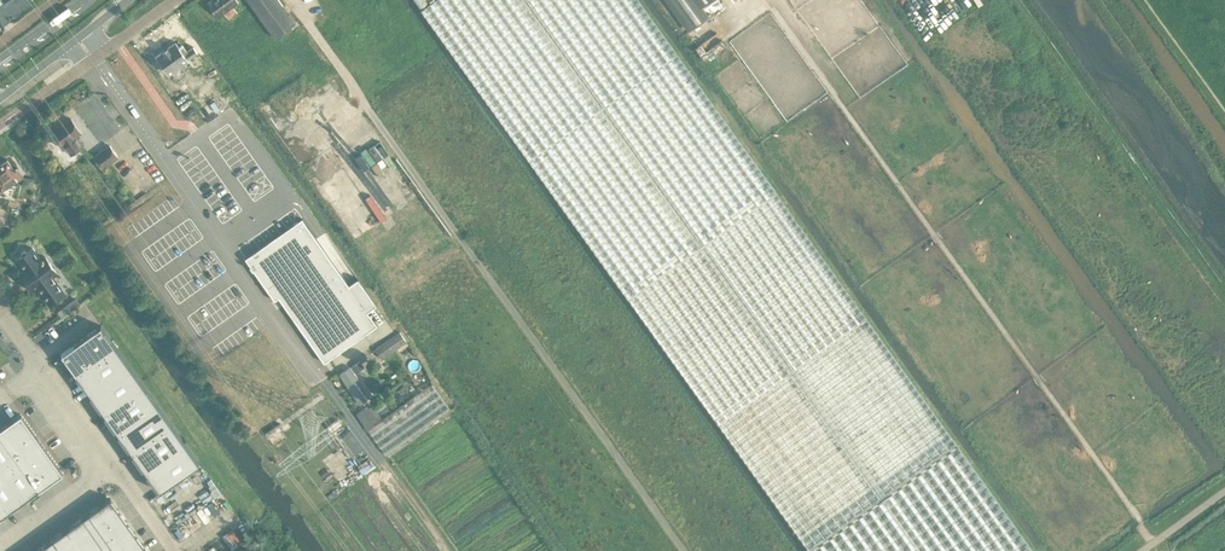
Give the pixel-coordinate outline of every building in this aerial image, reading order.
[(222,0),(211,0),(208,2),(218,15),(224,11),(229,17),(233,14),(222,0)] [(233,14),(237,11),(233,5),(239,0),(238,0),(222,0),(233,14)] [(275,36),(295,22),(280,0),(249,0),(275,36)] [(957,444),(816,246),(775,190),(776,189),(640,0),(433,0),(421,9),(510,134),(682,373),(795,531),(809,550),(957,444)] [(710,0),(666,0),(688,31),(709,16),(702,6),(710,0)] [(179,46),(175,41),(156,55),(169,73),(188,59),(198,52),(194,46),(187,51),(182,44),(179,46)] [(64,143),(71,153),(83,145),(76,135),(81,131),(71,117),(52,132),(62,145),(64,143)] [(94,156),(102,167),(103,167),(118,156),(110,144),(94,156)] [(16,180),(19,183),(22,181),(20,177),(23,175),(17,167),(14,168),(7,159),(0,164),(0,163),(0,189),(1,191),(16,180)] [(257,253),(251,257),(260,270),(256,273),(274,299),(275,300),(278,297),(279,297),(284,304),(324,362),(377,324),(368,311),(376,305),(377,304),(362,284),(362,285),(353,291),(349,284),(317,238),(302,217),(293,224),(289,226),(291,229),(257,253)] [(21,254),(21,255),(17,258),(25,270),(21,273),(23,276),(26,274),(28,277),(25,279),(32,289),(36,286),(49,303),(65,292),(52,274),(56,271),(45,256),(41,259),(32,247),(27,251),(27,250),(26,250),(25,249),(24,249),(23,249),(22,250),(21,251),(21,252),(21,253),(21,254)] [(76,297),(66,304),(70,310),(80,303),(76,297)] [(65,305),(57,311),(61,316),(69,310),(65,305)] [(88,390),(92,394),(102,409),(106,414),(116,429),(120,434),(130,448),(134,453),(144,468),(148,473),(158,488),(160,490),(185,472),(194,466),(199,462),(101,324),(101,325),(80,340),(79,339),(76,341),(77,342),(74,344),(62,353),(74,370),(78,375),(88,390)] [(375,349),(382,358),(406,341),(400,332),(375,349)] [(351,366),(356,373),(365,366),(360,360),(351,366)] [(367,399),(354,380),(358,377),(351,366),(340,374),(360,404),(367,399)] [(383,418),(368,428),(386,454),(421,430),(450,408),(432,383),(383,418)] [(21,412),(0,427),(0,517),(64,471),(21,412)] [(809,550),(810,550),(1034,550),(957,444),(809,550)] [(182,520),(204,550),(251,550),(259,545),(221,492),(182,520)] [(90,512),(86,515),(82,518),(73,524),(66,529),(62,532),(56,536),(49,541),(46,544),(40,548),(36,550),(149,550),(144,544),(143,543),(139,537),(136,533),(126,519),(122,514),(119,509),(110,497),(96,508),(90,512)]
